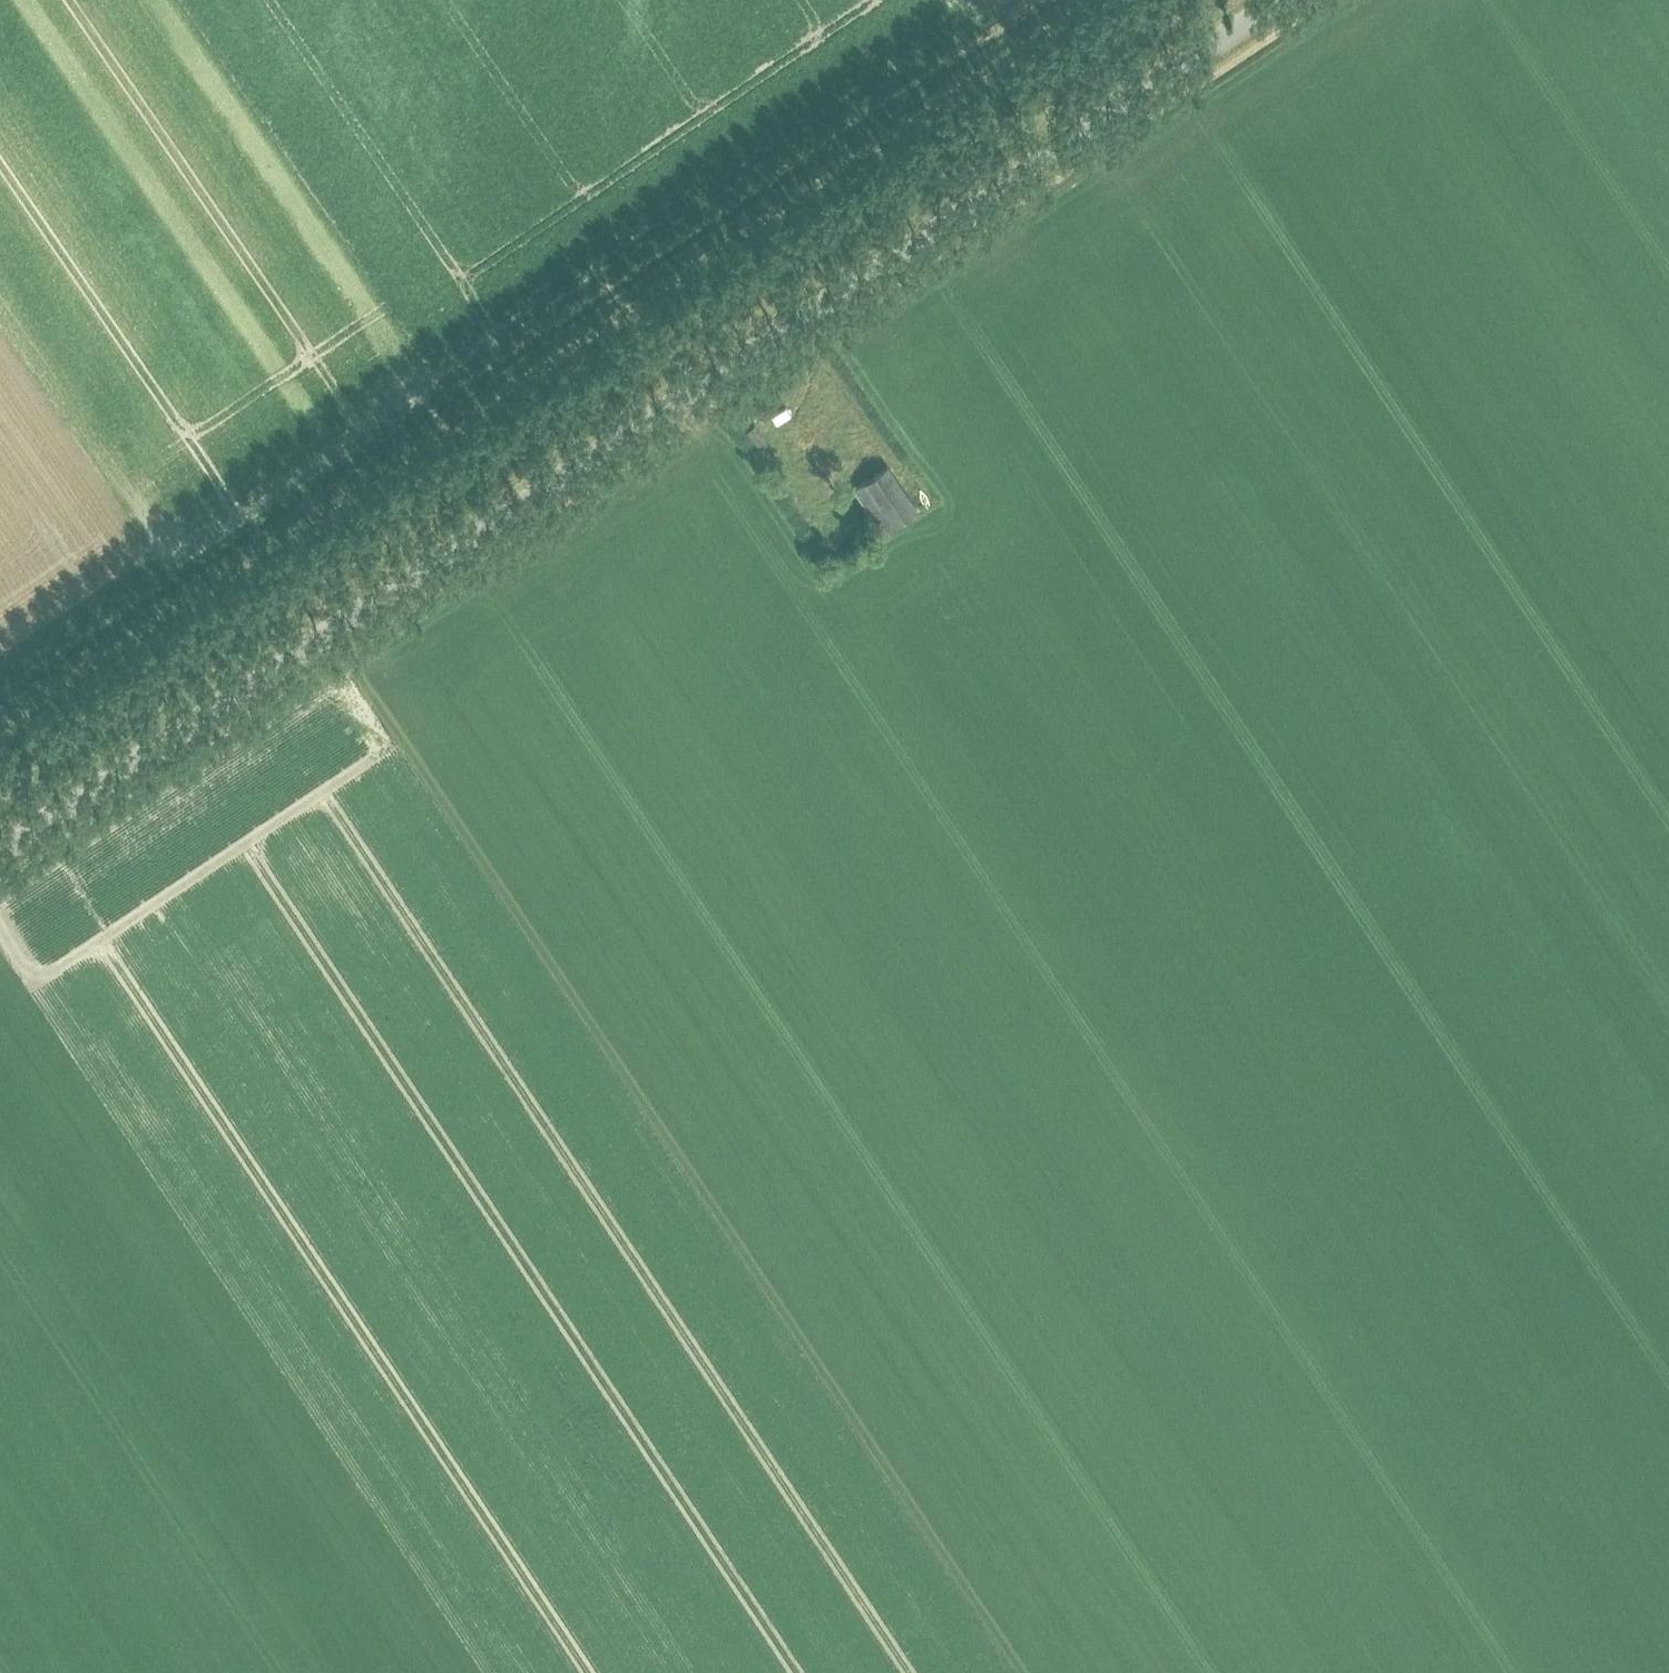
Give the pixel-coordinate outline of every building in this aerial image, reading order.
[(855,488),(885,531),(918,509),(888,465),(855,488)]
